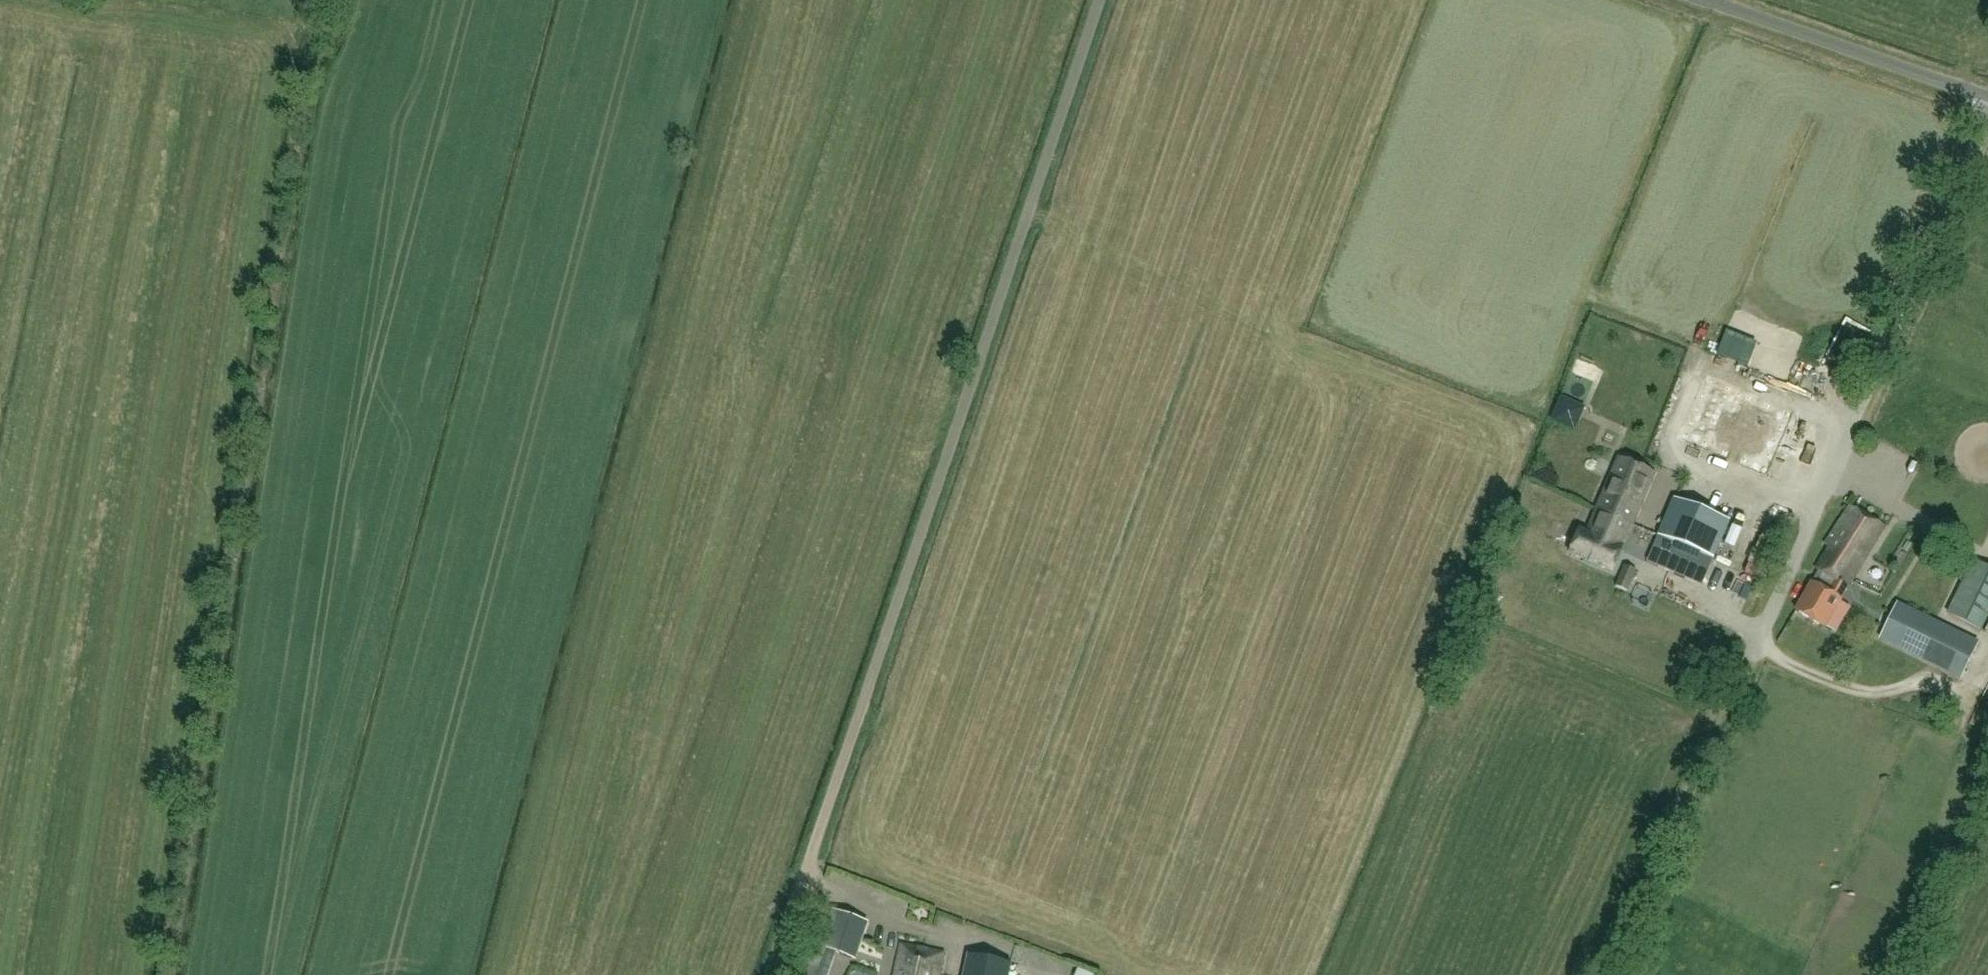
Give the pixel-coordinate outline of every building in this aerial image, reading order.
[(1916,227),(1913,234),(1917,236),(1919,237),(1923,230),(1920,229),(1916,227)] [(1782,415),(1707,385),(1687,438),(1761,467),(1782,415)] [(1576,532),(1567,554),(1610,572),(1653,474),(1618,460),(1586,537),(1576,532)] [(1729,523),(1674,500),(1658,536),(1669,541),(1714,560),(1729,523)] [(1815,569),(1833,580),(1845,587),(1849,580),(1850,581),(1881,528),(1848,507),(1825,546),(1828,548),(1815,569)] [(1559,523),(1532,527),(1536,558),(1563,554),(1559,523)] [(1669,541),(1658,567),(1702,587),(1714,560),(1669,541)] [(1980,633),(1987,616),(1987,568),(1974,561),(1946,616),(1980,633)] [(1617,586),(1627,591),(1636,570),(1626,566),(1617,586)] [(1837,600),(1845,587),(1833,580),(1825,593),(1810,584),(1794,611),(1822,628),(1838,601),(1837,600)] [(1897,604),(1883,633),(1962,671),(1976,642),(1897,604)] [(867,923),(822,908),(799,974),(822,974),(831,951),(855,959),(867,923)] [(924,952),(900,946),(893,974),(937,974),(941,955),(924,952)] [(968,954),(963,974),(1009,974),(1012,963),(968,954)]
